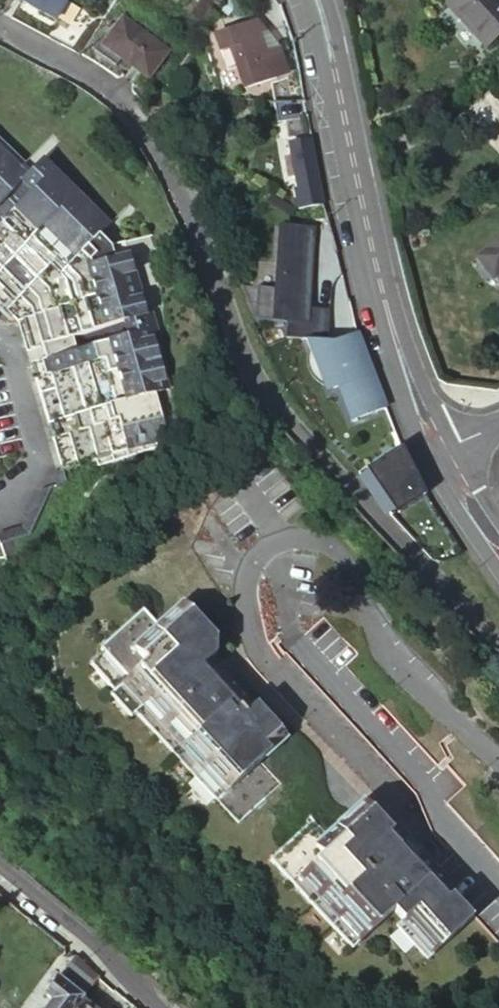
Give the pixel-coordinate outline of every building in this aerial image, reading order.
[(54,18),(57,13),(65,0),(24,0),(54,18)] [(486,51),(498,39),(498,1),(498,0),(454,0),(446,7),(486,51)] [(74,24),(57,13),(54,18),(44,35),(48,37),(62,45),(74,24)] [(170,49),(122,15),(102,43),(149,76),(170,49)] [(268,50),(257,21),(226,31),(245,88),(287,74),(278,48),(268,50)] [(303,135),(299,117),(296,117),(292,101),(272,100),(277,115),(282,114),(288,138),(303,135)] [(305,103),(292,101),(296,117),(299,117),(300,116),(307,115),(306,111),(305,103)] [(314,158),(311,140),(288,145),(291,157),(285,158),(290,182),(295,181),(300,209),(323,204),(314,158)] [(24,325),(39,371),(56,420),(71,469),(89,463),(176,434),(162,391),(159,382),(172,376),(158,334),(154,335),(151,327),(160,324),(155,310),(150,310),(129,252),(115,256),(111,244),(99,233),(110,222),(50,169),(44,175),(34,166),(24,177),(0,156),(0,303),(24,325)] [(315,229),(277,226),(272,288),(255,287),(252,321),(286,323),(285,340),(307,341),(327,342),(329,310),(310,309),(315,229)] [(474,246),(489,265),(498,258),(498,226),(474,246)] [(367,376),(353,338),(336,343),(327,342),(307,341),(319,373),(326,370),(333,391),(338,389),(350,423),(386,410),(373,374),(367,376)] [(175,387),(172,376),(159,382),(162,391),(175,387)] [(426,496),(400,449),(358,474),(391,513),(426,496)] [(217,636),(184,600),(159,624),(142,607),(100,647),(103,650),(89,663),(115,691),(156,735),(204,786),(238,822),(281,784),(260,761),(287,735),(257,703),(247,712),(219,683),(224,678),(209,661),(216,654),(217,636)] [(323,619),(285,653),(312,683),(346,719),(383,760),(416,795),(434,833),(436,835),(438,839),(453,854),(449,857),(435,871),(474,915),(474,916),(498,943),(498,859),(445,802),(463,785),(446,766),(443,770),(404,728),(344,664),(356,653),(323,619)] [(428,958),(474,916),(474,915),(435,871),(449,857),(439,846),(425,859),(414,847),(409,851),(392,832),(393,830),(369,804),(331,840),(311,819),(269,858),(303,895),(353,947),(393,909),(403,919),(397,925),(428,958)] [(73,956),(57,976),(84,997),(99,978),(73,956)] [(84,997),(57,976),(32,1007),(75,1007),(81,1001),(84,997)]
